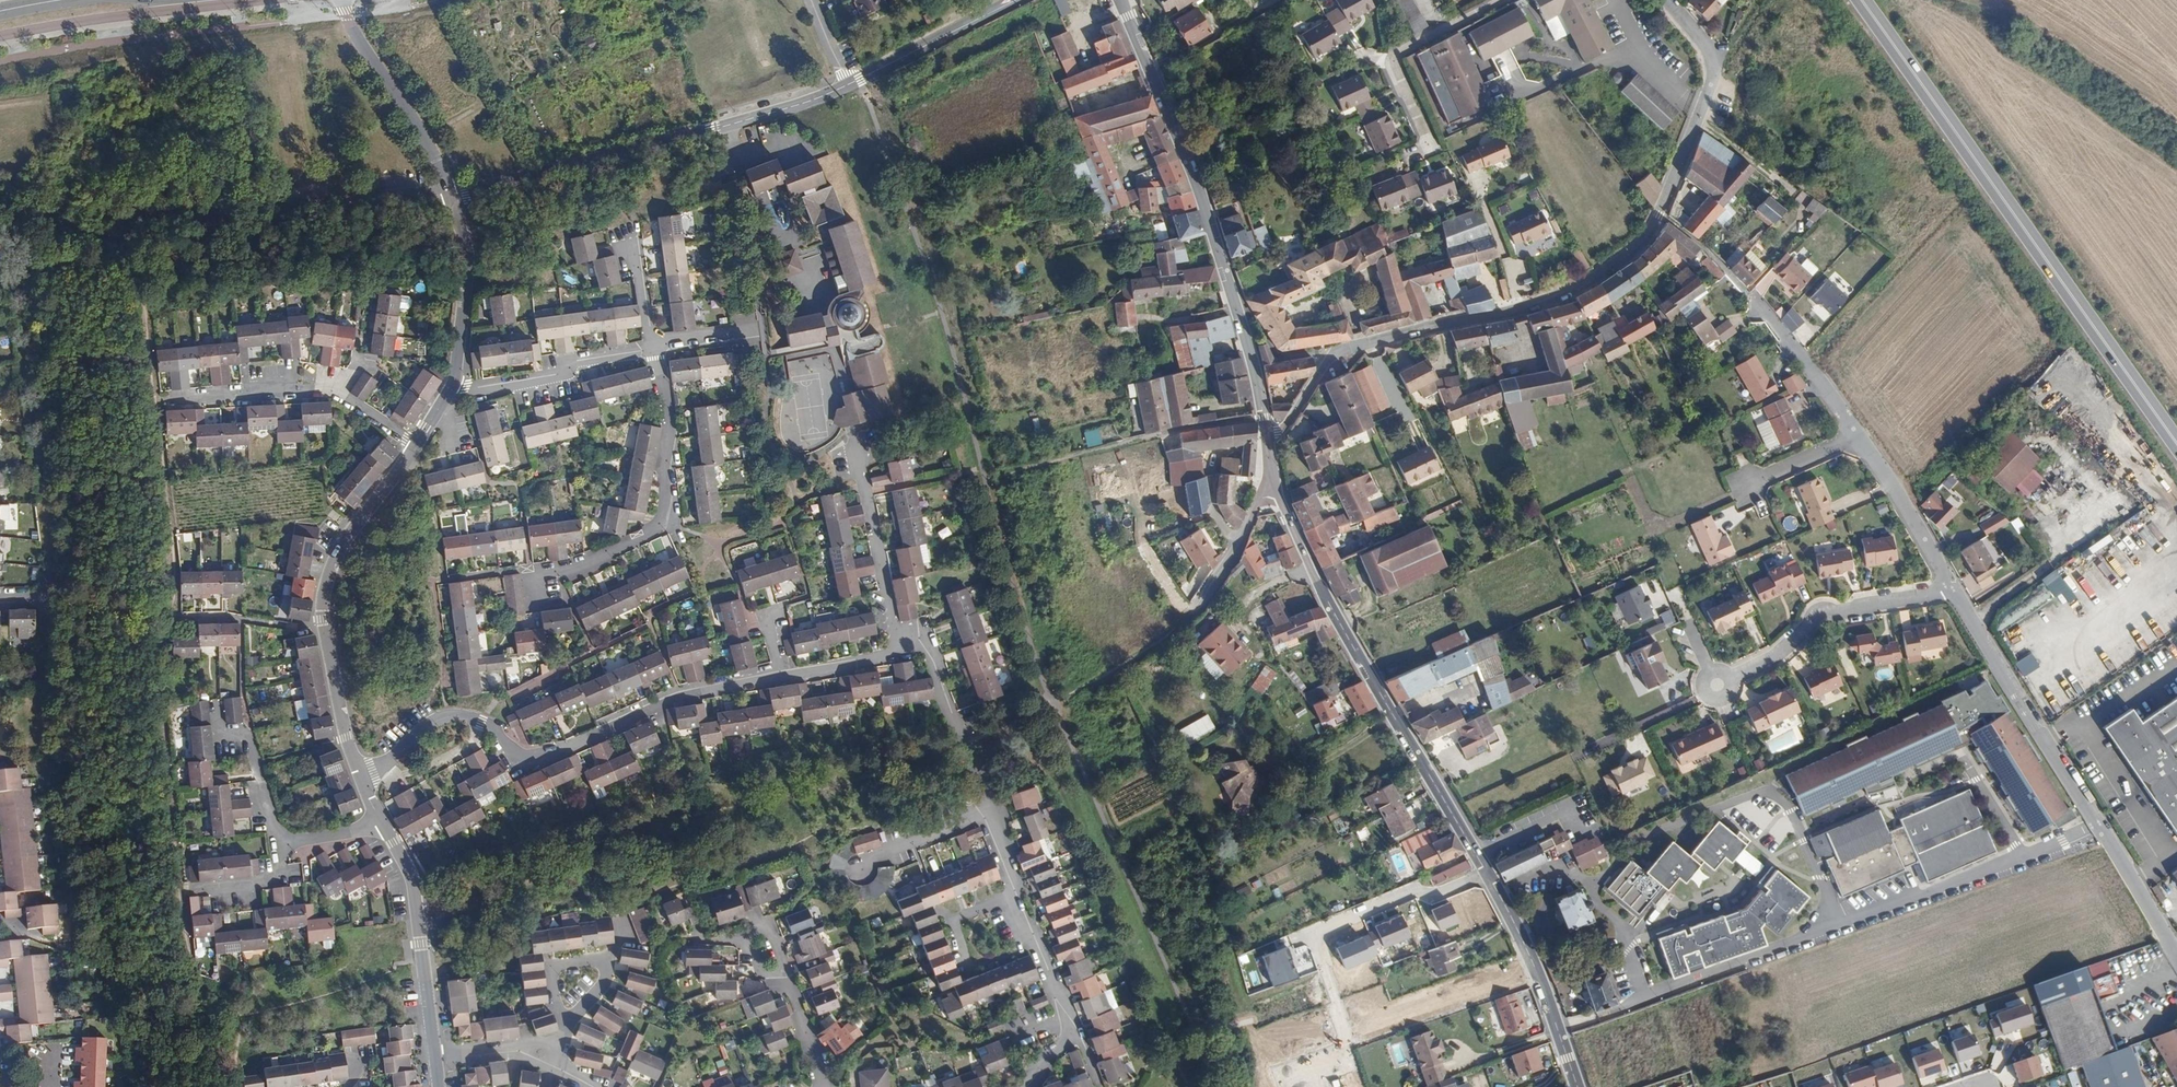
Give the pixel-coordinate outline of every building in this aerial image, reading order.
[(858,17),(880,7),(877,0),(851,0),(858,17)] [(1066,0),(1053,0),(1060,18),(1071,13),(1066,0)] [(1164,12),(1175,5),(1179,12),(1197,0),(1157,0),(1164,12)] [(1346,34),(1352,30),(1349,23),(1375,9),(1370,0),(1340,0),(1338,1),(1341,8),(1334,12),(1346,34)] [(1399,7),(1403,15),(1417,8),(1413,0),(1399,7)] [(1543,18),(1558,11),(1569,31),(1584,59),(1611,45),(1588,0),(1533,0),(1543,18)] [(1688,1),(1706,18),(1720,4),(1715,0),(1689,0),(1688,1)] [(1417,8),(1403,15),(1407,22),(1421,15),(1417,8)] [(1517,8),(1468,33),(1482,60),(1531,35),(1517,8)] [(1195,9),(1175,22),(1189,45),(1209,32),(1195,9)] [(1569,31),(1558,11),(1543,18),(1553,39),(1569,31)] [(1334,12),(1327,16),(1329,20),(1303,35),(1314,57),(1341,43),(1338,38),(1346,34),(1334,12)] [(1410,29),(1424,21),(1421,15),(1407,22),(1410,29)] [(1103,65),(1132,53),(1123,32),(1117,19),(1102,27),(1107,38),(1094,44),(1103,65)] [(1410,29),(1414,35),(1428,28),(1424,21),(1410,29)] [(1069,78),(1081,73),(1073,57),(1078,54),(1068,31),(1066,32),(1052,39),(1069,78)] [(1491,107),(1457,32),(1415,54),(1448,126),(1491,107)] [(591,35),(583,39),(589,53),(597,49),(591,35)] [(1109,79),(1138,67),(1132,53),(1103,65),(1081,73),(1069,78),(1061,81),(1067,98),(1110,81),(1109,79)] [(1621,91),(1661,129),(1680,109),(1639,71),(1621,91)] [(1356,116),(1372,109),(1356,76),(1329,88),(1340,112),(1352,106),(1356,116)] [(1158,115),(1150,96),(1074,119),(1074,120),(1080,135),(1081,137),(1158,115)] [(1377,119),(1372,109),(1356,116),(1374,154),(1399,142),(1387,115),(1377,119)] [(1154,159),(1173,151),(1158,115),(1081,137),(1089,158),(1081,161),(1102,214),(1103,214),(1129,204),(1125,194),(1106,146),(1143,133),(1154,159)] [(1746,163),(1702,132),(1702,133),(1691,159),(1723,183),(1734,193),(1753,168),(1746,163)] [(1476,151),(1462,157),(1470,173),(1484,167),(1485,168),(1510,157),(1501,137),(1476,148),(1476,151)] [(1157,166),(1176,159),(1173,151),(1154,159),(1157,166)] [(1165,187),(1185,180),(1176,159),(1157,166),(1165,187)] [(1723,183),(1691,159),(1684,177),(1707,195),(1691,215),(1682,227),(1696,239),(1718,216),(1724,210),(1722,208),(1734,193),(1723,183)] [(789,196),(802,191),(821,183),(824,182),(815,160),(781,174),(775,161),(745,172),(754,194),(784,183),(789,196)] [(1415,170),(1408,173),(1417,196),(1425,193),(1429,204),(1457,193),(1447,169),(1419,179),(1415,170)] [(1417,196),(1408,173),(1400,176),(1399,175),(1371,186),(1382,210),(1409,200),(1417,196)] [(1635,185),(1651,206),(1652,205),(1660,187),(1649,173),(1636,184),(1635,185)] [(1169,197),(1189,190),(1188,188),(1185,180),(1165,187),(1165,188),(1169,197)] [(841,217),(843,216),(831,186),(823,189),(821,183),(802,191),(805,196),(801,197),(813,228),(826,223),(841,217)] [(1146,188),(1138,189),(1140,200),(1141,213),(1150,212),(1152,225),(1160,224),(1155,188),(1146,188)] [(1125,194),(1129,204),(1140,200),(1138,189),(1125,194)] [(1173,217),(1195,211),(1189,190),(1169,197),(1167,198),(1173,217)] [(266,202),(265,191),(255,192),(256,198),(256,203),(266,202)] [(1772,224),(1784,210),(1768,197),(1756,210),(1772,224)] [(1828,208),(1816,200),(1811,208),(1820,216),(1828,208)] [(1682,208),(1674,201),(1668,215),(1676,222),(1682,208)] [(1682,227),(1691,215),(1682,208),(1676,222),(1682,227)] [(1490,258),(1498,256),(1493,244),(1486,226),(1478,210),(1441,224),(1447,254),(1448,255),(1451,267),(1476,262),(1483,260),(1485,262),(1488,262),(1490,260),(1491,259),(1490,258)] [(1731,215),(1724,210),(1718,216),(1724,222),(1731,215)] [(1202,231),(1195,211),(1173,217),(1179,238),(1181,238),(1202,231)] [(1238,213),(1218,220),(1219,225),(1223,236),(1242,228),(1238,213)] [(1543,213),(1509,232),(1518,248),(1526,244),(1528,246),(1540,239),(1542,241),(1554,234),(1543,213)] [(679,215),(658,218),(661,246),(683,243),(679,215)] [(841,217),(826,223),(834,246),(824,250),(838,295),(833,299),(830,303),(827,308),(826,315),(821,317),(825,340),(827,347),(845,343),(845,348),(857,392),(884,385),(887,384),(879,350),(882,348),(884,343),(883,339),(880,335),(875,334),(860,338),(858,334),(862,331),(866,326),(869,319),(869,312),(867,304),(860,297),(862,293),(862,290),(861,288),(874,284),(854,221),(844,224),(841,217)] [(1667,223),(1653,243),(1666,258),(1672,253),(1686,263),(1700,249),(1667,223)] [(1380,224),(1370,228),(1375,239),(1377,239),(1386,256),(1391,253),(1388,243),(1387,240),(1380,224)] [(1263,226),(1250,231),(1257,249),(1270,244),(1263,226)] [(1370,227),(1341,240),(1340,239),(1316,250),(1327,273),(1349,263),(1353,271),(1373,262),(1389,314),(1359,323),(1361,332),(1363,335),(1413,322),(1413,321),(1406,298),(1403,291),(1398,273),(1391,253),(1386,256),(1377,239),(1375,239),(1370,228),(1370,227)] [(1223,236),(1229,257),(1249,248),(1242,228),(1223,236)] [(595,251),(591,234),(570,239),(576,265),(592,261),(613,256),(611,247),(595,251)] [(1181,238),(1179,238),(1162,241),(1164,252),(1156,254),(1158,265),(1139,268),(1141,279),(1159,277),(1168,275),(1169,275),(1175,274),(1172,251),(1183,249),(1181,238)] [(1745,253),(1749,249),(1750,247),(1744,242),(1739,247),(1745,253)] [(687,272),(683,243),(661,246),(665,275),(687,272)] [(1630,263),(1630,264),(1642,280),(1655,269),(1665,260),(1666,258),(1653,243),(1639,256),(1630,263)] [(1730,269),(1745,286),(1764,265),(1749,249),(1745,253),(1730,269)] [(1348,339),(1349,339),(1350,336),(1344,318),(1334,322),(1293,327),(1279,306),(1321,286),(1317,277),(1327,273),(1316,250),(1286,265),(1292,279),(1244,299),(1276,347),(1282,350),(1348,339)] [(1579,250),(1571,253),(1576,264),(1569,268),(1572,276),(1588,268),(1579,250)] [(794,251),(773,259),(781,279),(802,271),(794,251)] [(1797,293),(1812,277),(1786,252),(1773,266),(1779,272),(1778,274),(1797,293)] [(1398,273),(1403,291),(1446,277),(1454,274),(1451,267),(1448,255),(1430,260),(1431,263),(1398,273)] [(620,284),(619,283),(613,256),(592,261),(599,289),(608,286),(620,284)] [(1707,256),(1700,262),(1714,282),(1722,276),(1707,256)] [(1454,274),(1455,280),(1479,274),(1476,262),(1451,267),(1454,274)] [(1630,264),(1599,285),(1609,303),(1631,288),(1641,280),(1642,280),(1630,264)] [(1204,281),(1217,279),(1213,267),(1195,269),(1182,272),(1184,283),(1204,281)] [(1687,267),(1681,272),(1674,277),(1683,288),(1695,278),(1696,278),(1687,267)] [(690,301),(687,272),(665,275),(669,304),(690,301)] [(1172,294),(1176,294),(1187,292),(1206,291),(1204,281),(1184,283),(1182,272),(1175,274),(1169,275),(1172,294)] [(1446,277),(1452,299),(1461,297),(1455,280),(1454,274),(1446,277)] [(1172,294),(1169,275),(1168,275),(1159,277),(1163,295),(1172,294)] [(1117,326),(1136,325),(1133,299),(1163,295),(1159,277),(1141,279),(1130,281),(1122,288),(1124,299),(1124,302),(1114,303),(1117,326)] [(1679,314),(1703,345),(1709,341),(1720,339),(1712,329),(1698,311),(1697,312),(1689,301),(1704,289),(1695,278),(1683,288),(1673,295),(1668,298),(1679,314)] [(1827,278),(1809,299),(1815,304),(1819,304),(1830,315),(1847,297),(1827,278)] [(1575,298),(1577,301),(1584,315),(1608,303),(1609,303),(1599,285),(1575,298)] [(1706,292),(1704,290),(1704,289),(1689,301),(1697,312),(1698,311),(1698,307),(1694,302),(1706,292)] [(1461,298),(1465,309),(1466,313),(1490,309),(1492,306),(1491,303),(1484,290),(1461,298)] [(1406,298),(1413,321),(1429,317),(1422,293),(1406,298)] [(397,316),(398,308),(399,296),(378,294),(377,304),(373,304),(371,313),(397,316)] [(501,325),(514,323),(510,294),(489,297),(493,326),(501,325)] [(410,300),(408,298),(399,296),(398,308),(406,310),(409,308),(410,300)] [(1452,299),(1456,311),(1465,309),(1461,298),(1461,297),(1452,299)] [(1658,305),(1669,321),(1679,314),(1668,298),(1658,305)] [(694,327),(690,301),(669,304),(673,332),(680,331),(694,329),(694,327)] [(1582,357),(1601,350),(1600,346),(1594,335),(1566,349),(1562,340),(1563,338),(1560,327),(1585,316),(1584,315),(1577,301),(1547,310),(1552,328),(1565,368),(1583,359),(1582,357)] [(615,346),(624,345),(622,329),(639,327),(637,306),(620,308),(611,309),(615,346)] [(1792,307),(1781,319),(1792,333),(1804,320),(1792,307)] [(611,309),(585,313),(588,334),(605,332),(607,347),(615,346),(611,309)] [(1547,310),(1526,316),(1533,332),(1536,332),(1552,328),(1547,310)] [(1619,336),(1625,346),(1654,329),(1654,328),(1646,312),(1626,323),(1622,315),(1618,317),(1611,321),(1619,336)] [(373,334),(394,337),(397,316),(371,313),(370,322),(374,323),(373,334)] [(585,313),(559,316),(564,353),(573,352),(571,336),(588,334),(585,313)] [(825,340),(821,317),(820,314),(784,321),(789,347),(825,340)] [(287,317),(287,321),(289,339),(298,338),(309,337),(307,315),(287,317)] [(1208,342),(1233,335),(1227,315),(1204,322),(1207,336),(1208,342)] [(535,319),(533,319),(533,320),(536,341),(554,339),(556,355),(564,353),(559,316),(535,319)] [(287,321),(261,323),(263,345),(281,343),(289,342),(289,339),(287,321)] [(1483,325),(1482,325),(1490,344),(1491,347),(1517,340),(1510,321),(1483,325)] [(1187,337),(1187,338),(1207,336),(1204,322),(1202,323),(1193,324),(1170,327),(1173,340),(1187,337)] [(1723,322),(1712,329),(1720,339),(1721,340),(1731,333),(1723,322)] [(235,326),(237,342),(237,348),(246,347),(263,345),(261,323),(235,326)] [(331,347),(334,326),(314,323),(312,337),(311,344),(323,345),(331,347)] [(1482,325),(1450,332),(1457,350),(1490,344),(1482,325)] [(354,329),(334,326),(331,347),(340,348),(352,349),(354,329)] [(1547,404),(1568,400),(1567,392),(1571,392),(1572,391),(1565,368),(1552,328),(1536,332),(1548,371),(1513,378),(1498,383),(1504,406),(1527,399),(1528,399),(1545,396),(1547,404)] [(391,357),(394,337),(373,334),(371,344),(367,344),(366,353),(379,355),(389,356),(391,357)] [(1187,338),(1194,368),(1210,364),(1206,350),(1210,349),(1208,342),(1207,336),(1187,338)] [(1601,350),(1607,362),(1628,352),(1625,347),(1625,346),(1619,336),(1600,346),(1601,350)] [(298,338),(289,339),(289,342),(291,358),(300,357),(298,338)] [(529,340),(503,343),(506,364),(540,360),(540,357),(538,344),(537,344),(530,345),(529,340)] [(218,344),(216,344),(219,366),(227,365),(239,363),(237,348),(237,342),(218,344)] [(289,342),(281,343),(282,359),(291,358),(289,342)] [(478,352),(470,353),(472,369),(506,364),(503,343),(477,347),(478,352)] [(216,344),(196,346),(198,368),(210,367),(219,366),(216,344)] [(1263,365),(1275,363),(1266,344),(1258,346),(1263,365)] [(329,366),(331,347),(323,345),(320,365),(329,366)] [(196,346),(176,348),(178,370),(187,369),(198,368),(196,346)] [(246,347),(237,348),(239,363),(248,363),(246,347)] [(340,348),(331,347),(329,366),(338,368),(340,348)] [(176,348),(155,350),(158,372),(169,371),(178,370),(176,348)] [(1607,362),(1601,350),(1582,357),(1583,359),(1590,376),(1607,362)] [(697,358),(700,379),(726,376),(725,370),(733,369),(731,353),(697,358)] [(1752,355),(1734,366),(1755,402),(1776,390),(1770,380),(1767,381),(1752,355)] [(1222,404),(1250,400),(1245,376),(1246,374),(1242,356),(1239,357),(1213,363),(1222,404)] [(1311,357),(1275,363),(1263,365),(1267,385),(1310,376),(1313,370),(1311,357)] [(668,362),(671,383),(700,379),(697,358),(668,362)] [(1425,359),(1401,372),(1411,391),(1417,388),(1422,398),(1437,390),(1434,379),(1436,378),(1425,359)] [(1371,363),(1349,373),(1372,424),(1394,414),(1371,363)] [(227,365),(219,366),(221,385),(229,385),(227,365)] [(408,391),(425,403),(432,394),(445,374),(444,373),(432,365),(427,371),(423,369),(408,391)] [(219,366),(210,367),(212,386),(221,385),(219,366)] [(645,367),(617,374),(623,395),(651,388),(645,367)] [(178,370),(180,389),(189,389),(187,369),(178,370)] [(169,371),(171,390),(180,389),(178,370),(169,371)] [(1142,416),(1145,434),(1171,427),(1186,423),(1191,423),(1180,371),(1148,380),(1144,381),(1135,384),(1142,416)] [(377,382),(375,381),(363,372),(363,373),(359,379),(372,388),(377,382)] [(1341,421),(1320,429),(1328,450),(1342,445),(1341,441),(1373,426),(1372,424),(1349,373),(1349,372),(1324,383),(1341,421)] [(1401,372),(1397,374),(1407,393),(1411,391),(1401,372)] [(1794,394),(1809,387),(1799,372),(1783,377),(1794,394)] [(617,374),(589,381),(595,402),(623,395),(617,374)] [(1459,376),(1448,379),(1449,387),(1453,387),(1460,385),(1459,376)] [(354,386),(367,395),(372,388),(359,379),(354,386)] [(589,381),(581,383),(584,395),(584,398),(568,403),(571,415),(573,424),(599,418),(595,402),(589,381)] [(1442,404),(1451,427),(1504,406),(1498,383),(1497,383),(1457,398),(1442,404)] [(891,413),(884,385),(857,392),(850,394),(853,406),(838,410),(834,424),(839,427),(891,413)] [(349,392),(363,401),(367,395),(354,386),(349,392)] [(1449,387),(1437,390),(1441,403),(1442,404),(1457,398),(1453,387),(1449,387)] [(389,419),(402,428),(407,422),(411,424),(418,414),(425,403),(408,391),(388,419),(389,419)] [(1504,407),(1514,433),(1529,427),(1536,425),(1527,399),(1504,406),(1504,407)] [(1801,436),(1783,399),(1760,409),(1778,447),(1801,436)] [(246,407),(247,429),(276,428),(275,405),(274,401),(265,401),(265,406),(246,407)] [(482,402),(471,405),(475,420),(480,439),(501,433),(494,408),(489,410),(487,401),(482,402)] [(302,425),(331,423),(330,422),(329,402),(301,404),(301,419),(302,425)] [(542,405),(551,442),(576,436),(573,424),(571,415),(555,419),(551,403),(542,405)] [(276,428),(277,443),(303,441),(302,425),(301,419),(285,420),(284,404),(275,405),(276,428)] [(1283,419),(1291,406),(1287,404),(1271,404),(1273,417),(1283,419)] [(521,427),(521,429),(526,449),(551,442),(542,405),(534,407),(537,423),(521,427)] [(693,408),(697,437),(719,434),(715,405),(704,407),(693,408)] [(1250,405),(1218,406),(1218,414),(1250,413),(1250,405)] [(173,406),(165,407),(166,434),(195,432),(194,409),(193,409),(174,410),(173,406)] [(221,424),(222,445),(248,444),(247,429),(246,407),(237,407),(238,423),(221,424)] [(195,432),(196,447),(222,445),(221,424),(204,425),(203,409),(194,409),(195,432)] [(1243,444),(1255,442),(1256,434),(1256,422),(1194,430),(1180,433),(1180,436),(1180,447),(1165,450),(1169,463),(1196,459),(1196,451),(1198,451),(1243,444)] [(634,453),(655,457),(660,428),(639,424),(634,452),(634,453)] [(1514,433),(1521,449),(1536,444),(1529,427),(1514,433)] [(1097,428),(1083,431),(1085,446),(1100,444),(1097,428)] [(1328,450),(1320,429),(1312,433),(1314,437),(1298,443),(1310,472),(1326,465),(1321,452),(1328,450)] [(2039,460),(2008,431),(1973,468),(2004,497),(2039,460)] [(501,433),(480,439),(481,446),(487,467),(508,461),(501,433)] [(701,466),(712,464),(723,463),(719,434),(697,437),(701,466)] [(369,454),(384,467),(393,458),(398,452),(393,447),(383,439),(369,454)] [(1242,451),(1254,449),(1255,442),(1243,444),(1242,451)] [(1428,447),(1396,461),(1406,484),(1438,470),(1428,447)] [(1237,475),(1252,477),(1254,449),(1242,451),(1242,460),(1241,465),(1238,465),(1237,475)] [(1185,484),(1204,478),(1198,451),(1196,451),(1196,459),(1169,463),(1170,464),(1171,483),(1171,486),(1185,484)] [(368,453),(355,469),(371,483),(379,473),(384,467),(369,454),(368,453)] [(628,481),(649,485),(655,457),(634,453),(628,481)] [(889,476),(871,479),(872,487),(912,479),(908,460),(887,464),(889,476)] [(1221,460),(1220,474),(1235,475),(1237,475),(1238,465),(1241,465),(1242,460),(1221,460)] [(479,461),(452,468),(457,489),(485,482),(479,461)] [(690,467),(695,496),(716,493),(712,464),(701,466),(690,467)] [(452,468),(423,475),(429,496),(457,489),(452,468)] [(334,492),(353,508),(360,500),(358,498),(363,492),(371,483),(355,469),(334,492)] [(1346,513),(1350,522),(1372,514),(1364,498),(1376,492),(1367,473),(1334,486),(1332,487),(1346,513)] [(1232,527),(1238,528),(1244,513),(1233,503),(1235,480),(1235,475),(1220,474),(1219,475),(1216,493),(1225,521),(1232,527)] [(1950,489),(1955,479),(1946,475),(1942,485),(1950,489)] [(1210,503),(1205,478),(1204,478),(1185,484),(1187,496),(1168,504),(1174,519),(1190,514),(1191,517),(1204,512),(1210,503)] [(1813,528),(1835,518),(1829,505),(1832,503),(1828,493),(1825,495),(1822,488),(1817,478),(1799,486),(1810,512),(1807,514),(1813,528)] [(628,510),(644,513),(649,485),(628,481),(623,509),(628,510)] [(920,516),(914,487),(891,492),(895,512),(891,513),(893,521),(920,516)] [(1287,497),(1291,503),(1303,498),(1300,492),(1287,497)] [(695,496),(698,524),(716,522),(720,522),(716,493),(695,496)] [(821,500),(826,522),(863,515),(861,506),(845,509),(841,493),(821,497),(821,500)] [(1291,503),(1304,529),(1319,523),(1310,503),(1314,501),(1311,495),(1303,498),(1291,503)] [(1879,515),(1887,511),(1883,502),(1875,506),(1879,515)] [(1945,502),(1929,520),(1939,529),(1955,512),(1945,502)] [(1835,516),(1847,511),(1845,505),(1833,510),(1835,516)] [(623,536),(628,510),(623,509),(607,506),(603,532),(623,536)] [(1984,535),(2007,523),(1999,509),(1977,521),(1984,535)] [(1281,525),(1283,529),(1284,527),(1277,512),(1276,513),(1281,525)] [(1332,518),(1336,527),(1350,522),(1346,513),(1332,518)] [(863,515),(826,522),(831,548),(849,544),(852,544),(848,526),(864,523),(863,515)] [(926,544),(920,516),(893,521),(894,529),(899,529),(903,549),(918,546),(926,544)] [(1691,526),(1709,567),(1734,555),(1726,538),(1721,541),(1710,517),(1691,526)] [(2017,517),(2009,521),(2016,533),(2024,528),(2017,517)] [(1321,569),(1339,561),(1328,538),(1339,533),(1336,527),(1332,518),(1331,518),(1319,523),(1304,529),(1301,531),(1321,569)] [(566,559),(564,543),(582,541),(579,520),(553,524),(558,560),(566,559)] [(2091,520),(2071,535),(2076,541),(2096,526),(2091,520)] [(295,524),(289,555),(310,559),(312,550),(314,539),(316,540),(318,528),(295,524)] [(549,562),(558,560),(553,524),(530,527),(527,527),(530,548),(547,546),(549,562)] [(946,526),(936,531),(940,539),(950,533),(946,526)] [(1389,572),(1438,551),(1427,526),(1358,556),(1376,596),(1396,587),(1389,572)] [(2108,533),(2112,539),(2123,532),(2119,526),(2108,533)] [(522,527),(494,531),(496,553),(525,549),(522,527)] [(494,531),(467,535),(470,556),(496,553),(494,531)] [(1284,567),(1300,562),(1292,546),(1291,546),(1284,531),(1281,531),(1274,533),(1275,537),(1272,538),(1280,560),(1284,567)] [(1368,536),(1373,546),(1385,540),(1380,531),(1368,536)] [(1210,564),(1218,559),(1201,532),(1182,544),(1198,571),(1210,564)] [(1251,581),(1261,574),(1259,569),(1267,566),(1260,558),(1256,548),(1252,540),(1255,537),(1252,533),(1251,534),(1239,561),(1239,562),(1251,581)] [(467,535),(442,538),(445,560),(470,556),(467,535)] [(1874,564),(1884,562),(1894,560),(1890,537),(1871,540),(1870,538),(1860,539),(1865,568),(1874,566),(1874,564)] [(1992,561),(1978,540),(1960,551),(1973,572),(1971,573),(1978,583),(1996,571),(1990,562),(1992,561)] [(849,544),(831,548),(829,548),(834,574),(873,566),(872,557),(852,561),(849,544)] [(913,576),(924,574),(918,546),(903,549),(895,550),(899,569),(895,570),(897,580),(913,576)] [(1444,566),(1438,551),(1389,572),(1396,587),(1444,566)] [(1848,551),(1814,556),(1817,578),(1841,575),(1840,571),(1851,569),(1848,551)] [(2088,562),(2099,580),(2114,571),(2102,553),(2088,562)] [(792,554),(764,563),(772,585),(791,579),(792,582),(800,580),(792,554)] [(310,559),(289,555),(286,575),(293,577),(307,579),(309,566),(310,559)] [(659,560),(650,564),(652,568),(662,590),(688,577),(678,556),(661,564),(659,560)] [(1210,564),(1216,572),(1222,559),(1221,557),(1218,559),(1210,564)] [(1285,569),(1284,567),(1280,560),(1267,566),(1259,569),(1261,574),(1264,579),(1285,569)] [(1334,597),(1338,595),(1343,606),(1357,600),(1354,593),(1357,592),(1352,580),(1349,581),(1339,561),(1321,569),(1334,597)] [(764,563),(737,571),(745,597),(753,594),(752,591),(772,585),(764,563)] [(1804,584),(1795,565),(1785,569),(1783,565),(1767,573),(1768,578),(1751,586),(1760,605),(1777,596),(1775,593),(1792,585),(1794,589),(1804,584)] [(873,566),(834,574),(839,599),(859,595),(856,578),(875,574),(873,566)] [(633,573),(624,576),(626,580),(636,602),(662,590),(652,568),(634,576),(633,573)] [(242,570),(221,571),(221,593),(221,597),(230,597),(230,593),(242,592),(242,588),(242,570)] [(201,571),(180,571),(180,593),(192,593),(192,597),(201,597),(201,571)] [(221,571),(201,571),(201,597),(210,597),(210,593),(221,593),(221,571)] [(2000,584),(2015,577),(2012,571),(1997,578),(2000,584)] [(520,582),(519,574),(503,576),(504,584),(520,582)] [(2017,622),(2016,620),(2059,591),(2066,602),(2074,597),(2058,574),(1988,621),(1997,635),(2017,622)] [(913,603),(918,602),(913,576),(897,580),(892,581),(900,622),(909,620),(905,604),(913,603)] [(293,577),(290,596),(292,597),(311,600),(313,589),(314,580),(307,579),(293,577)] [(636,602),(626,580),(617,584),(619,588),(601,597),(611,618),(638,606),(636,602)] [(448,584),(452,609),(473,606),(470,581),(448,584)] [(522,590),(520,582),(504,584),(505,592),(522,590)] [(1638,586),(1616,597),(1628,624),(1639,619),(1640,621),(1651,615),(1638,586)] [(945,596),(954,620),(975,613),(966,589),(945,596)] [(523,598),(522,590),(505,592),(506,600),(523,598)] [(1741,617),(1751,611),(1743,592),(1732,597),(1733,600),(1705,613),(1714,632),(1717,634),(1728,629),(1727,627),(1742,619),(1741,617)] [(292,617),(307,620),(310,606),(311,600),(292,597),(288,617),(292,617)] [(611,618),(601,597),(584,605),(582,601),(574,605),(580,619),(585,630),(611,618)] [(524,606),(523,598),(506,600),(506,602),(507,608),(524,606)] [(1319,642),(1335,636),(1319,607),(1284,621),(1274,599),(1264,606),(1274,625),(1266,629),(1273,645),(1314,629),(1319,642)] [(719,605),(728,638),(747,633),(745,624),(739,600),(719,605)] [(909,620),(917,619),(913,603),(905,604),(909,620)] [(452,609),(455,635),(477,632),(473,606),(452,609)] [(512,616),(525,614),(524,606),(507,608),(508,617),(512,616)] [(572,630),(570,619),(569,608),(540,612),(542,629),(543,633),(572,630)] [(34,638),(34,637),(34,610),(8,610),(8,626),(0,626),(0,642),(9,642),(9,627),(18,627),(18,638),(34,638)] [(1663,630),(1676,625),(1669,610),(1659,615),(1662,623),(1660,624),(1663,630)] [(872,613),(844,619),(848,640),(849,643),(857,642),(856,638),(876,634),(874,625),(872,616),(872,613)] [(957,641),(960,649),(982,641),(986,639),(976,613),(975,613),(954,620),(961,639),(957,641)] [(815,625),(834,621),(833,616),(830,614),(816,617),(814,620),(815,625)] [(218,623),(218,645),(239,645),(239,623),(227,623),(227,619),(218,620),(218,623)] [(834,621),(815,625),(816,629),(820,650),(829,648),(828,644),(848,640),(844,619),(834,621)] [(198,636),(198,646),(218,645),(218,623),(207,624),(207,620),(198,620),(198,627),(198,636)] [(1663,630),(1660,624),(1660,623),(1646,630),(1649,636),(1663,630)] [(1908,630),(1908,633),(1901,634),(1905,658),(1912,656),(1912,654),(1941,648),(1936,624),(1908,630)] [(1219,627),(1200,645),(1227,675),(1247,657),(1219,627)] [(1437,658),(1383,682),(1395,701),(1433,684),(1435,687),(1476,669),(1487,693),(1485,695),(1490,711),(1533,691),(1520,679),(1509,683),(1508,680),(1504,681),(1493,642),(1513,634),(1511,627),(1469,645),(1437,658)] [(517,654),(545,650),(543,633),(542,629),(514,633),(517,653),(517,654)] [(820,650),(816,629),(791,634),(792,639),(784,640),(787,657),(794,655),(820,650)] [(1431,645),(1437,658),(1469,645),(1462,631),(1431,645)] [(455,635),(459,661),(469,659),(481,658),(477,632),(455,635)] [(728,638),(736,671),(740,670),(756,666),(749,639),(747,633),(728,638)] [(308,635),(294,638),(298,658),(318,655),(317,649),(314,634),(308,635)] [(198,646),(198,636),(172,636),(172,657),(198,656),(198,646)] [(700,660),(711,657),(707,643),(706,636),(686,641),(696,681),(705,679),(700,660)] [(1589,636),(1583,638),(1586,649),(1592,647),(1589,636)] [(1874,666),(1899,662),(1895,644),(1888,645),(1887,648),(1878,649),(1872,645),(1871,637),(1855,639),(1850,649),(1856,654),(1857,656),(1866,654),(1872,659),(1874,666)] [(687,683),(696,681),(686,641),(666,647),(672,667),(683,664),(687,683)] [(963,669),(966,677),(992,668),(982,641),(960,649),(967,668),(963,669)] [(1654,641),(1625,655),(1631,669),(1636,667),(1646,689),(1666,680),(1658,662),(1663,660),(1654,641)] [(632,663),(641,684),(643,688),(651,685),(649,681),(668,672),(658,652),(632,663)] [(2021,676),(2038,667),(2031,652),(2013,662),(2021,676)] [(487,672),(506,669),(504,654),(481,658),(469,659),(459,661),(453,661),(458,696),(481,693),(478,671),(486,670),(487,672)] [(249,656),(250,665),(261,664),(260,655),(249,656)] [(298,658),(296,659),(300,679),(322,675),(320,664),(318,655),(298,658)] [(908,702),(934,698),(930,678),(913,681),(910,662),(902,663),(908,702)] [(605,675),(617,700),(625,696),(623,692),(641,684),(632,663),(605,675)] [(882,707),(908,702),(902,663),(893,665),(896,683),(879,686),(880,695),(882,707)] [(1248,687),(1261,695),(1275,672),(1263,665),(1248,687)] [(852,700),(880,695),(879,686),(876,667),(867,669),(868,673),(848,676),(852,700)] [(1804,682),(1813,702),(1843,689),(1832,667),(1813,676),(1812,678),(1804,682)] [(973,684),(980,703),(1002,695),(992,668),(966,677),(969,685),(973,684)] [(304,699),(325,695),(324,687),(322,675),(300,679),(304,699)] [(579,687),(586,702),(589,708),(607,699),(609,703),(617,700),(605,675),(579,687)] [(829,718),(854,713),(852,700),(848,676),(839,678),(842,694),(825,696),(829,718)] [(1851,746),(1785,776),(1802,815),(1834,800),(1835,804),(1850,797),(1849,793),(1861,788),(1856,776),(1863,773),(1868,784),(1872,793),(1885,789),(1901,783),(1895,771),(1908,765),(1900,750),(1910,746),(1917,761),(1956,742),(1949,727),(1955,724),(1962,739),(1974,732),(1978,738),(1981,743),(1978,745),(1986,759),(1989,757),(1996,769),(2011,760),(2018,772),(2003,780),(2011,792),(2008,794),(2016,808),(2019,806),(2033,829),(2054,818),(2059,826),(2079,815),(2072,804),(2068,806),(2040,759),(2043,757),(2027,731),(2023,733),(2010,710),(2013,708),(2003,692),(2000,694),(1990,677),(1974,687),(1976,690),(1972,693),(1968,687),(1944,698),(1946,702),(1922,713),(1921,710),(1906,716),(1907,720),(1871,737),(1870,733),(1850,743),(1851,746)] [(1357,715),(1375,706),(1362,681),(1343,689),(1357,715)] [(803,722),(829,718),(825,696),(808,699),(806,683),(797,685),(800,706),(803,722)] [(546,698),(555,716),(586,702),(579,687),(578,684),(546,698)] [(768,689),(772,710),(800,706),(797,685),(768,689)] [(745,709),(749,730),(774,726),(772,710),(768,689),(760,690),(762,707),(745,709)] [(1302,693),(1307,703),(1313,699),(1308,690),(1302,693)] [(1767,699),(1767,700),(1758,704),(1759,706),(1746,712),(1756,733),(1769,727),(1769,726),(1799,712),(1788,691),(1779,694),(1778,694),(1767,699)] [(2176,840),(2176,694),(2136,722),(2127,708),(2099,728),(2142,789),(2176,840)] [(310,718),(329,715),(328,706),(326,699),(325,695),(304,699),(308,719),(310,718)] [(240,697),(224,698),(225,707),(241,705),(240,697)] [(515,713),(520,724),(523,730),(555,716),(546,698),(515,712),(515,713)] [(1324,732),(1331,728),(1327,720),(1336,716),(1327,698),(1312,705),(1324,732)] [(200,701),(191,702),(192,710),(208,708),(208,700),(200,701)] [(678,730),(698,727),(695,705),(683,707),(683,703),(674,704),(675,709),(666,710),(669,726),(678,725),(678,730)] [(701,746),(721,743),(720,737),(718,721),(707,723),(704,704),(695,705),(698,727),(701,746)] [(718,721),(720,737),(749,732),(749,730),(745,709),(744,704),(736,706),(736,709),(717,712),(718,721)] [(1874,704),(1868,707),(1871,714),(1877,711),(1874,704)] [(241,705),(225,707),(225,715),(242,713),(241,705)] [(208,708),(192,710),(193,718),(209,717),(208,708)] [(1404,716),(1409,724),(1425,717),(1420,708),(1404,716)] [(1409,724),(1421,743),(1457,726),(1462,724),(1463,724),(1455,708),(1438,716),(1435,712),(1425,717),(1409,724)] [(242,713),(225,715),(226,722),(242,721),(242,713)] [(505,718),(510,728),(520,724),(515,713),(505,718)] [(1177,730),(1185,744),(1214,729),(1205,714),(1177,730)] [(1492,733),(1483,714),(1472,719),(1480,738),(1485,748),(1488,746),(1499,742),(1494,732),(1492,733)] [(320,737),(333,735),(331,722),(329,715),(310,718),(314,738),(320,737)] [(193,718),(193,726),(210,725),(209,717),(193,718)] [(633,754),(659,743),(648,718),(640,722),(641,725),(623,733),(631,751),(633,754)] [(1458,742),(1466,759),(1486,749),(1485,748),(1480,738),(1472,719),(1463,724),(1462,724),(1468,737),(1463,739),(1458,742)] [(1691,736),(1671,745),(1679,765),(1724,744),(1714,723),(1691,734),(1691,736)] [(1457,726),(1463,739),(1468,737),(1462,724),(1457,726)] [(1949,727),(1956,742),(1959,747),(1978,738),(1974,732),(1962,739),(1955,724),(1949,727)] [(193,761),(209,759),(214,759),(212,744),(210,725),(193,726),(190,727),(193,761)] [(1827,728),(1818,733),(1822,740),(1831,735),(1827,728)] [(1327,737),(1297,752),(1300,757),(1329,743),(1327,737)] [(616,780),(640,770),(633,754),(631,751),(615,758),(607,740),(599,744),(616,780)] [(592,791),(616,780),(599,744),(592,747),(600,765),(584,772),(592,791)] [(1910,746),(1900,750),(1908,765),(1917,761),(1910,746)] [(326,775),(345,769),(341,759),(338,749),(325,754),(319,756),(326,775)] [(473,754),(493,790),(511,780),(500,761),(491,766),(481,749),(473,754)] [(475,800),(493,790),(473,754),(465,758),(475,775),(465,780),(475,800)] [(1245,757),(1215,754),(1224,776),(1220,779),(1229,799),(1228,812),(1245,813),(1247,786),(1252,778),(1257,776),(1252,764),(1248,765),(1245,757)] [(544,769),(552,786),(584,772),(576,755),(544,769)] [(1603,774),(1612,796),(1654,779),(1646,757),(1603,774)] [(190,788),(208,786),(228,784),(227,774),(211,776),(209,759),(193,761),(188,762),(190,788)] [(1760,759),(1755,762),(1759,771),(1764,768),(1760,759)] [(20,780),(18,769),(5,770),(4,763),(0,763),(0,782),(20,780)] [(1744,764),(1736,767),(1740,775),(1748,772),(1744,764)] [(333,794),(352,787),(348,777),(345,769),(326,775),(325,776),(332,795),(333,794)] [(513,783),(520,800),(552,786),(544,769),(513,783)] [(1861,788),(1868,784),(1863,773),(1856,776),(1861,788)] [(21,790),(20,780),(0,782),(0,792),(21,790)] [(456,808),(467,827),(485,817),(475,800),(465,780),(457,785),(467,802),(456,808)] [(234,791),(244,790),(242,781),(232,783),(234,791)] [(208,786),(211,812),(250,808),(249,798),(229,800),(228,784),(208,786)] [(1381,816),(1402,805),(1392,785),(1364,798),(1373,815),(1379,812),(1381,816)] [(344,812),(359,807),(356,798),(352,787),(333,794),(341,813),(344,812)] [(1026,817),(1038,812),(1035,804),(1039,802),(1035,788),(1008,795),(1011,805),(1013,805),(1015,810),(1023,808),(1026,817)] [(1879,808),(1810,838),(1818,856),(1824,854),(1842,896),(1905,868),(1904,866),(1918,860),(1927,880),(1996,850),(1969,788),(1900,818),(1903,825),(1889,831),(1879,808)] [(32,806),(29,789),(21,790),(0,792),(0,809),(32,806)] [(402,793),(422,829),(440,819),(429,800),(419,806),(410,789),(402,793)] [(393,820),(404,839),(422,829),(402,793),(394,797),(404,814),(393,820)] [(440,819),(449,836),(467,827),(456,808),(447,813),(437,796),(429,800),(440,819)] [(1414,827),(1402,805),(1381,816),(1392,839),(1414,827)] [(0,826),(34,823),(32,806),(0,809),(0,823),(0,826)] [(211,812),(213,838),(220,837),(233,836),(232,818),(251,816),(250,808),(211,812)] [(1332,811),(1327,814),(1330,820),(1335,817),(1332,811)] [(1048,836),(1038,812),(1026,817),(1023,818),(1030,834),(1016,839),(1019,847),(1022,846),(1037,840),(1043,838),(1048,836)] [(1433,813),(1423,818),(1426,825),(1437,819),(1433,813)] [(1733,836),(1716,821),(1687,856),(1670,842),(1645,873),(1630,861),(1621,871),(1606,889),(1638,915),(1649,902),(1652,904),(1654,905),(1677,879),(1684,884),(1702,863),(1712,871),(1723,858),(1730,864),(1749,841),(1736,832),(1733,836)] [(0,826),(2,843),(36,839),(34,823),(0,826)] [(1358,838),(1368,833),(1365,826),(1355,831),(1358,838)] [(968,842),(983,836),(980,828),(964,834),(968,842)] [(1423,867),(1424,870),(1462,852),(1451,833),(1436,840),(1431,829),(1400,843),(1414,871),(1423,867)] [(880,846),(876,832),(868,834),(872,849),(880,846)] [(1495,865),(1503,882),(1544,862),(1540,853),(1554,846),(1556,852),(1570,846),(1566,838),(1564,832),(1495,865)] [(872,849),(868,834),(860,837),(865,851),(872,849)] [(964,834),(957,837),(963,852),(971,849),(968,842),(964,834)] [(865,851),(860,837),(852,839),(857,854),(865,851)] [(1052,859),(1043,838),(1037,840),(1046,862),(1049,860),(1052,859)] [(2,843),(4,860),(38,856),(36,839),(2,843)] [(857,854),(852,839),(841,845),(851,857),(857,854)] [(1046,862),(1037,840),(1022,846),(1024,853),(1016,856),(1022,871),(1029,868),(1046,862)] [(1575,857),(1596,847),(1592,840),(1586,843),(1585,840),(1570,847),(1571,848),(1575,857)] [(366,884),(370,890),(387,880),(367,844),(360,848),(370,865),(359,871),(366,884)] [(851,857),(841,845),(833,856),(846,862),(851,857)] [(1596,847),(1575,857),(1580,870),(1596,862),(1594,857),(1603,853),(1600,845),(1596,847)] [(1570,846),(1556,852),(1558,855),(1571,848),(1570,847),(1570,846)] [(349,893),(366,884),(359,871),(349,854),(346,848),(338,853),(348,870),(339,875),(345,887),(349,893)] [(327,898),(345,887),(339,875),(329,858),(325,852),(317,856),(327,873),(316,879),(327,898)] [(223,857),(225,878),(259,875),(259,872),(257,858),(249,859),(248,854),(223,857)] [(976,863),(984,885),(1000,879),(990,855),(975,861),(976,863)] [(4,860),(6,877),(39,874),(38,856),(4,860)] [(845,870),(846,862),(833,856),(830,869),(845,870)] [(189,866),(191,882),(225,878),(223,857),(197,859),(198,865),(189,866)] [(1055,876),(1049,860),(1046,862),(1029,868),(1033,878),(1027,880),(1030,886),(1031,885),(1055,876)] [(1450,869),(1454,876),(1471,867),(1467,861),(1450,869)] [(961,871),(969,891),(984,885),(976,863),(960,869),(961,871)] [(1917,863),(1912,864),(1918,882),(1923,880),(1917,863)] [(892,880),(893,875),(894,867),(879,868),(878,875),(892,880)] [(1606,889),(1621,871),(1618,868),(1601,890),(1638,921),(1652,904),(1649,902),(1638,915),(1606,889)] [(846,876),(845,870),(830,869),(832,882),(846,876)] [(1437,877),(1440,883),(1454,876),(1450,869),(1441,873),(1441,875),(1437,877)] [(1683,930),(1657,939),(1671,980),(1687,974),(1687,973),(1701,967),(1702,968),(1765,946),(1759,929),(1762,925),(1776,936),(1790,917),(1787,914),(1790,910),(1794,914),(1807,898),(1775,870),(1761,887),(1766,890),(1763,894),(1758,890),(1743,909),(1736,911),(1737,912),(1687,929),(1689,934),(1685,936),(1683,930)] [(946,876),(954,897),(956,897),(969,891),(961,871),(946,876)] [(6,877),(7,894),(16,893),(41,890),(39,874),(6,877)] [(888,886),(892,880),(878,875),(874,882),(885,891),(888,886)] [(850,882),(846,876),(832,882),(839,892),(850,882)] [(930,883),(939,903),(954,897),(946,876),(930,883)] [(1061,891),(1055,876),(1031,885),(1034,893),(1039,891),(1042,898),(1061,891)] [(745,888),(743,879),(734,882),(737,892),(711,900),(719,924),(745,916),(744,911),(752,909),(751,907),(745,888)] [(774,879),(745,888),(751,907),(780,898),(774,879)] [(839,892),(850,899),(856,885),(850,882),(839,892)] [(869,885),(875,899),(885,891),(874,882),(869,885)] [(923,909),(931,906),(939,903),(930,883),(926,884),(915,888),(917,894),(923,909)] [(2155,883),(2149,887),(2154,895),(2160,891),(2155,883)] [(1247,884),(1233,891),(1238,900),(1251,893),(1247,884)] [(850,899),(862,901),(862,887),(856,885),(850,899)] [(862,887),(862,901),(875,899),(869,885),(862,887)] [(307,927),(305,905),(293,907),(291,887),(282,888),(286,929),(307,927)] [(266,931),(286,929),(282,888),(273,889),(275,909),(264,910),(266,931)] [(1578,890),(1572,892),(1568,894),(1554,899),(1567,931),(1591,921),(1586,910),(1588,908),(1590,905),(1588,902),(1586,900),(1583,901),(1578,890)] [(1067,906),(1061,891),(1042,898),(1036,901),(1038,907),(1044,904),(1048,914),(1067,906)] [(2154,895),(2158,902),(2164,898),(2160,891),(2154,895)] [(2,894),(0,894),(0,911),(5,911),(18,909),(16,893),(7,894),(2,894)] [(903,917),(911,914),(923,909),(917,894),(897,901),(903,917)] [(201,916),(199,897),(190,898),(193,930),(194,938),(214,936),(212,915),(201,916)] [(699,920),(694,905),(683,910),(678,898),(662,905),(670,926),(689,918),(691,924),(699,920)] [(1448,900),(1430,908),(1440,930),(1457,921),(1448,900)] [(307,927),(309,942),(334,939),(333,930),(332,918),(315,920),(313,904),(305,905),(307,927)] [(1054,929),(1073,922),(1070,914),(1074,912),(1071,905),(1067,906),(1048,914),(1043,916),(1046,923),(1050,921),(1054,929)] [(28,920),(58,918),(57,906),(27,909),(28,920)] [(911,914),(917,929),(937,921),(931,906),(923,909),(911,914)] [(655,937),(643,908),(629,913),(641,943),(655,937)] [(18,909),(5,911),(6,919),(22,917),(22,909),(18,909)] [(817,934),(824,931),(821,922),(813,925),(807,909),(797,913),(786,917),(792,933),(797,932),(800,940),(817,934)] [(242,952),(268,949),(266,931),(264,910),(255,911),(257,929),(240,931),(242,952)] [(216,954),(242,952),(240,931),(223,933),(221,914),(212,915),(214,936),(216,954)] [(1399,914),(1374,926),(1383,947),(1410,936),(1399,914)] [(594,919),(595,922),(598,945),(613,943),(610,917),(594,919)] [(60,934),(58,918),(28,920),(29,929),(42,927),(43,935),(60,934)] [(915,947),(923,945),(943,937),(937,921),(917,929),(909,932),(915,947)] [(598,945),(595,922),(579,924),(579,926),(582,947),(598,945)] [(1075,939),(1079,937),(1073,922),(1054,929),(1049,931),(1052,938),(1056,937),(1060,945),(1075,939)] [(582,947),(579,926),(563,928),(565,949),(582,947)] [(563,928),(546,930),(549,951),(565,949),(563,928)] [(546,930),(530,932),(531,945),(533,953),(541,952),(549,951),(546,930)] [(1366,933),(1335,948),(1345,969),(1377,954),(1366,933)] [(825,953),(817,934),(800,940),(798,941),(800,947),(797,948),(799,954),(795,955),(799,964),(818,956),(825,953)] [(923,945),(929,960),(949,952),(943,937),(923,945)] [(1068,965),(1084,959),(1075,939),(1060,945),(1052,948),(1057,960),(1058,962),(1065,959),(1067,966),(1068,965)] [(14,958),(22,957),(21,940),(0,942),(0,959),(9,958),(14,958)] [(1452,942),(1429,950),(1430,954),(1432,959),(1427,960),(1430,968),(1434,967),(1438,976),(1456,969),(1452,959),(1458,957),(1452,942)] [(1299,978),(1287,947),(1261,957),(1273,986),(1299,978)] [(630,973),(642,976),(643,966),(646,967),(649,952),(624,949),(621,962),(629,964),(627,972),(630,973)] [(685,965),(699,965),(718,965),(718,955),(710,955),(710,950),(686,950),(685,965)] [(1430,954),(1429,950),(1415,955),(1416,959),(1430,954)] [(835,959),(831,951),(825,953),(818,956),(821,964),(806,970),(812,987),(820,984),(834,979),(827,962),(835,959)] [(541,952),(533,953),(520,955),(522,972),(543,969),(541,952)] [(929,960),(934,975),(955,967),(949,952),(929,960)] [(22,957),(14,958),(16,974),(49,971),(47,954),(22,957)] [(1024,986),(1040,980),(1030,956),(1014,962),(1023,984),(1024,986)] [(1069,985),(1092,976),(1089,969),(1094,967),(1090,957),(1084,959),(1068,965),(1072,975),(1064,978),(1067,986),(1069,985)] [(9,958),(0,959),(0,967),(10,966),(9,958)] [(1023,984),(1014,962),(999,968),(1007,988),(1008,990),(1023,984)] [(715,981),(732,981),(732,965),(718,965),(699,965),(699,975),(699,980),(715,981)] [(953,986),(961,982),(955,967),(934,975),(940,991),(953,986)] [(1601,973),(1599,967),(1581,974),(1584,980),(1601,973)] [(1007,988),(999,968),(984,974),(992,994),(1007,988)] [(543,969),(522,972),(524,988),(545,985),(543,969)] [(49,971),(16,974),(18,991),(50,988),(49,971)] [(655,980),(642,976),(630,973),(627,986),(632,988),(630,997),(641,1001),(644,1003),(648,992),(651,993),(655,980)] [(1602,973),(1601,973),(1584,980),(1582,981),(1593,1012),(1614,1004),(1602,973)] [(2109,973),(2091,980),(2098,1000),(2117,993),(2109,973)] [(992,994),(984,974),(969,979),(977,1000),(992,994)] [(1103,993),(1106,992),(1102,982),(1097,984),(1094,976),(1092,976),(1069,985),(1072,993),(1079,991),(1083,1001),(1103,993)] [(447,997),(474,994),(472,978),(447,981),(448,989),(446,989),(447,997)] [(837,987),(834,979),(820,984),(823,993),(811,998),(821,1022),(831,1018),(828,1010),(839,1006),(832,989),(837,987)] [(977,1000),(969,979),(961,982),(953,986),(956,992),(961,1006),(977,1000)] [(735,998),(736,1003),(742,1000),(745,999),(741,987),(739,987),(739,981),(732,981),(715,981),(715,993),(715,997),(735,998)] [(12,992),(12,984),(0,985),(0,993),(12,992)] [(545,985),(524,988),(526,1004),(540,1002),(547,1001),(545,985)] [(2039,1007),(2062,1071),(2082,1063),(2126,1047),(2124,1042),(2113,1047),(2091,988),(2088,989),(2087,987),(2078,990),(2079,992),(2039,1007)] [(50,988),(18,991),(20,1008),(52,1005),(50,988)] [(750,1019),(766,1013),(776,1009),(773,1001),(768,990),(745,999),(742,1000),(750,1019)] [(0,993),(0,1001),(13,1000),(12,992),(0,993)] [(636,1015),(641,1001),(630,997),(619,992),(613,1005),(620,1008),(615,1015),(622,1019),(627,1022),(631,1015),(632,1013),(636,1015)] [(949,1020),(964,1014),(961,1006),(956,992),(947,995),(948,998),(942,1000),(949,1020)] [(1088,1020),(1090,1019),(1110,1011),(1103,993),(1083,1001),(1074,1004),(1077,1012),(1084,1009),(1088,1020)] [(452,1013),(476,1011),(474,994),(447,997),(448,1006),(451,1006),(452,1013)] [(1508,996),(1495,1001),(1507,1036),(1527,1029),(1517,1001),(1515,1002),(1513,994),(1508,996)] [(1034,1011),(1049,1005),(1046,996),(1030,1002),(1034,1011)] [(1018,1017),(1026,1013),(1020,998),(1012,1001),(1018,1017)] [(52,1005),(20,1008),(22,1026),(30,1025),(54,1022),(52,1005)] [(781,1028),(792,1024),(785,1005),(776,1009),(766,1013),(773,1031),(781,1028)] [(2031,1026),(2025,1006),(1987,1019),(1993,1038),(2031,1026)] [(615,1032),(622,1019),(615,1015),(601,1007),(594,1019),(600,1022),(596,1030),(604,1034),(610,1037),(613,1031),(615,1032)] [(485,1038),(483,1019),(482,1010),(476,1011),(452,1013),(453,1026),(459,1026),(460,1036),(471,1035),(471,1040),(485,1038)] [(1091,1039),(1112,1031),(1120,1028),(1113,1010),(1110,1011),(1090,1019),(1094,1029),(1088,1031),(1091,1039)] [(552,1014),(532,1020),(532,1023),(537,1036),(557,1029),(552,1014)] [(516,1015),(500,1017),(502,1039),(518,1037),(517,1025),(516,1015)] [(502,1039),(500,1017),(483,1019),(485,1038),(486,1041),(502,1039)] [(17,1026),(16,1018),(0,1020),(0,1027),(17,1026)] [(1005,1028),(1003,1022),(1002,1019),(986,1026),(990,1034),(1005,1028)] [(840,1029),(835,1022),(823,1031),(817,1036),(822,1043),(826,1040),(836,1054),(863,1034),(852,1020),(840,1029)] [(2176,1028),(2176,1025),(2176,1022),(2169,1024),(2171,1031),(2176,1028)] [(599,1047),(604,1034),(596,1030),(581,1024),(575,1037),(585,1041),(583,1051),(600,1054),(601,1048),(599,1047)] [(30,1025),(22,1026),(17,1026),(0,1027),(0,1034),(7,1033),(8,1043),(31,1041),(30,1025)] [(391,1042),(413,1039),(413,1034),(417,1033),(416,1025),(389,1028),(391,1042)] [(374,1028),(373,1028),(358,1030),(360,1044),(376,1042),(374,1028)] [(787,1045),(781,1028),(773,1031),(755,1039),(761,1055),(787,1045)] [(2171,1031),(2151,1038),(2176,1081),(2176,1028),(2171,1031)] [(344,1047),(360,1044),(358,1030),(342,1032),(344,1047)] [(637,1050),(643,1036),(630,1030),(624,1042),(619,1053),(633,1059),(637,1050)] [(1101,1052),(1118,1046),(1112,1031),(1091,1039),(1088,1040),(1091,1049),(1095,1048),(1097,1054),(1101,1052)] [(1431,1031),(1410,1039),(1427,1086),(1446,1080),(1441,1064),(1442,1064),(1439,1053),(1441,1053),(1437,1041),(1434,1042),(1431,1031)] [(1951,1043),(1958,1064),(1979,1057),(1972,1036),(1951,1043)] [(73,1055),(104,1057),(104,1039),(80,1038),(80,1048),(73,1048),(73,1055)] [(388,1057),(411,1054),(410,1049),(414,1048),(413,1039),(391,1042),(386,1043),(388,1057)] [(977,1050),(983,1065),(986,1073),(1008,1064),(999,1042),(977,1050)] [(1125,1053),(1121,1044),(1118,1046),(1101,1052),(1105,1060),(1097,1064),(1097,1066),(1098,1068),(1100,1069),(1102,1069),(1109,1083),(1128,1076),(1123,1064),(1120,1065),(1117,1056),(1125,1053)] [(2088,1086),(2143,1086),(2128,1046),(2126,1047),(2082,1063),(2079,1064),(2088,1086)] [(1533,1048),(1510,1057),(1518,1079),(1541,1070),(1533,1048)] [(602,1054),(600,1054),(583,1051),(577,1050),(574,1063),(595,1068),(594,1075),(609,1078),(612,1071),(599,1068),(602,1054)] [(664,1065),(665,1062),(637,1050),(633,1059),(629,1067),(657,1080),(664,1065)] [(1083,1065),(1078,1050),(1069,1054),(1075,1068),(1083,1065)] [(1912,1059),(1919,1080),(1944,1071),(1937,1051),(1912,1059)] [(345,1053),(328,1056),(329,1058),(332,1082),(349,1080),(345,1053)] [(392,1073),(411,1071),(410,1063),(412,1063),(411,1054),(388,1057),(384,1058),(386,1074),(392,1073)] [(682,1057),(684,1063),(690,1060),(688,1054),(682,1057)] [(103,1074),(104,1057),(73,1055),(73,1062),(79,1062),(79,1072),(103,1074)] [(2012,1065),(2018,1084),(2040,1077),(2034,1057),(2012,1065)] [(332,1082),(329,1058),(313,1060),(313,1062),(316,1085),(332,1082)] [(489,1065),(492,1085),(508,1083),(505,1061),(489,1063),(489,1065)] [(316,1085),(313,1062),(297,1064),(300,1086),(316,1085)] [(297,1064),(281,1067),(284,1086),(300,1086),(297,1064)] [(492,1085),(489,1065),(475,1068),(475,1073),(465,1074),(466,1085),(462,1086),(492,1086),(492,1085)] [(959,1077),(963,1086),(982,1086),(991,1084),(986,1073),(983,1065),(975,1069),(975,1070),(959,1077)] [(1848,1086),(1897,1086),(1902,1085),(1895,1065),(1872,1073),(1870,1068),(1844,1076),(1848,1086)] [(281,1067),(264,1069),(265,1075),(266,1086),(284,1086),(281,1067)] [(622,1084),(623,1082),(628,1071),(619,1067),(614,1080),(622,1084)] [(850,1086),(890,1086),(887,1069),(849,1073),(850,1086)] [(539,1073),(522,1070),(520,1086),(538,1086),(539,1073)] [(421,1085),(420,1077),(416,1077),(415,1071),(411,1071),(392,1073),(394,1086),(403,1086),(421,1085)] [(103,1074),(79,1072),(79,1082),(72,1082),(72,1086),(102,1086),(103,1074)] [(265,1075),(243,1078),(245,1086),(266,1086),(265,1075)] [(933,1086),(934,1086),(963,1086),(959,1077),(933,1086)] [(1089,1077),(1078,1081),(1076,1078),(1070,1080),(1072,1084),(1063,1086),(1093,1086),(1089,1077)] [(1450,1079),(1428,1086),(1454,1086),(1450,1079)]
